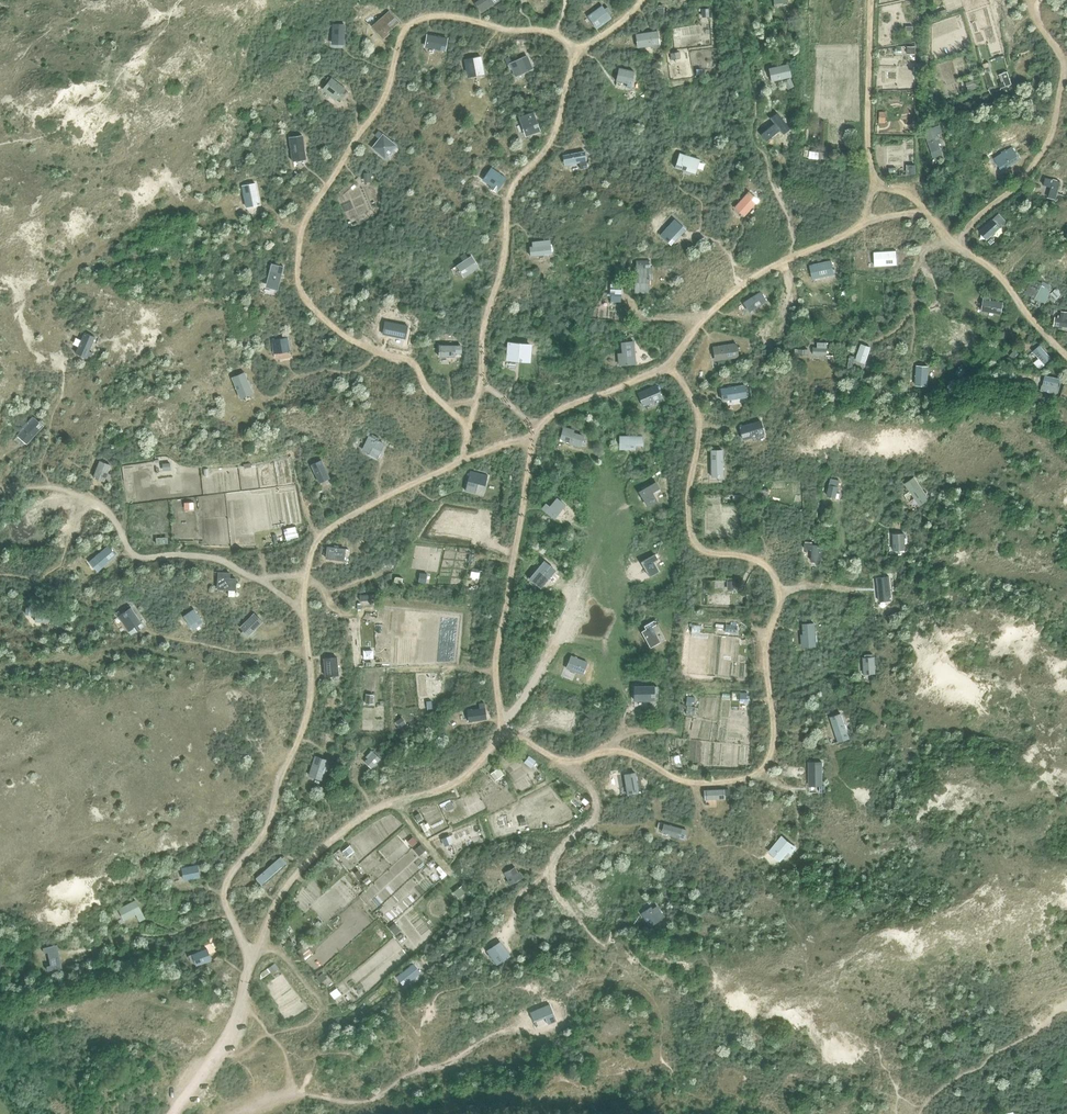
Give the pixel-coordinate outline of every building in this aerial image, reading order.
[(474,2),(481,12),(499,0),(477,0),(474,2)] [(602,7),(589,16),(597,28),(610,18),(607,14),(604,9),(602,7)] [(389,10),(371,26),(383,39),(389,33),(388,32),(399,22),(389,10)] [(331,44),(344,45),(345,25),(332,24),(331,44)] [(658,31),(635,34),(637,47),(660,44),(658,31)] [(426,42),(434,44),(434,47),(445,49),(447,38),(427,35),(426,42)] [(468,78),(483,74),(479,55),(464,59),(468,78)] [(512,69),(513,71),(515,76),(528,71),(522,57),(512,62),(509,63),(512,69)] [(768,68),(771,81),(791,77),(788,63),(768,68)] [(626,86),(631,87),(634,70),(618,67),(615,80),(627,82),(626,86)] [(1001,83),(1002,87),(1011,84),(1010,82),(1012,81),(1010,74),(1008,74),(1007,71),(1000,74),(1003,82),(1001,83)] [(328,76),(324,81),(326,83),(322,88),(336,99),(345,88),(331,77),(330,78),(328,76)] [(975,79),(966,82),(968,89),(977,85),(975,79)] [(773,122),(760,133),(766,140),(779,129),(782,133),(789,128),(776,111),(769,117),(773,122)] [(533,112),(519,117),(525,136),(540,130),(533,112)] [(936,125),(926,129),(924,129),(933,157),(943,154),(939,143),(942,142),(939,133),(943,132),(940,123),(936,125)] [(371,147),(385,158),(396,144),(397,143),(393,140),(392,141),(378,129),(374,134),(379,138),(371,147)] [(288,136),(289,143),(292,161),(306,159),(303,141),(302,134),(288,136)] [(1002,153),(996,157),(1002,165),(1008,161),(1010,165),(1020,159),(1012,147),(1006,151),(1005,149),(1002,152),(1002,153)] [(809,157),(821,159),(822,152),(810,150),(809,157)] [(562,155),(564,165),(579,162),(580,168),(587,167),(584,151),(562,155)] [(699,159),(680,153),(675,167),(695,173),(699,159)] [(915,164),(907,165),(907,174),(915,174),(915,164)] [(491,167),(484,177),(493,183),(491,185),(489,187),(496,192),(506,177),(491,167)] [(371,172),(363,173),(364,182),(371,181),(371,172)] [(1045,177),(1043,184),(1051,186),(1048,196),(1055,199),(1060,181),(1045,177)] [(247,207),(261,204),(256,186),(242,189),(247,207)] [(734,207),(735,207),(733,209),(742,217),(743,215),(744,215),(758,199),(748,190),(734,207)] [(993,219),(992,219),(979,231),(987,239),(1001,227),(1000,227),(1002,225),(1003,225),(1004,224),(1007,221),(1003,218),(1002,219),(998,215),(996,216),(996,215),(995,216),(993,219)] [(671,245),(679,236),(676,233),(682,226),(675,219),(660,235),(671,245)] [(531,241),(532,246),(530,246),(531,256),(552,253),(550,238),(531,241)] [(896,250),(874,252),(875,266),(897,265),(896,250)] [(456,265),(463,276),(479,266),(471,254),(468,257),(465,252),(460,255),(463,260),(456,265)] [(650,260),(635,260),(635,266),(635,282),(634,293),(649,293),(649,279),(652,279),(652,266),(650,266),(650,260)] [(831,260),(809,265),(813,279),(835,274),(831,260)] [(271,263),(266,283),(278,286),(283,266),(271,263)] [(1034,298),(1045,303),(1051,289),(1031,279),(1024,293),(1034,298)] [(621,295),(621,287),(610,287),(609,295),(611,295),(611,301),(620,302),(620,295),(621,295)] [(1054,290),(1050,294),(1055,299),(1059,295),(1054,290)] [(744,303),(749,313),(767,301),(761,292),(744,303)] [(983,298),(981,310),(1001,313),(1003,301),(983,298)] [(1066,328),(1066,319),(1066,315),(1066,312),(1061,311),(1060,318),(1054,317),(1053,326),(1066,328)] [(780,336),(785,325),(780,323),(779,325),(767,320),(758,336),(762,338),(766,329),(780,336)] [(385,321),(382,334),(404,339),(407,325),(385,321)] [(89,352),(96,337),(85,332),(75,353),(86,358),(89,352)] [(288,337),(286,338),(272,339),(273,347),(275,347),(276,353),(291,351),(288,337)] [(506,359),(530,361),(532,342),(507,340),(506,359)] [(633,341),(621,342),(622,352),(618,353),(619,365),(635,364),(633,341)] [(813,355),(827,355),(827,342),(817,342),(816,347),(813,347),(813,355)] [(712,347),(714,361),(738,357),(737,343),(712,347)] [(855,360),(864,363),(870,347),(861,344),(855,360)] [(439,357),(455,357),(455,352),(461,353),(461,345),(439,345),(439,357)] [(1033,363),(1040,370),(1051,359),(1039,345),(1031,352),(1037,358),(1033,363)] [(1014,350),(1009,355),(1013,359),(1018,353),(1014,350)] [(847,368),(852,369),(855,356),(849,355),(847,368)] [(929,366),(916,365),(915,385),(927,386),(929,366)] [(239,398),(253,393),(245,372),(231,377),(239,398)] [(1041,392),(1051,394),(1052,393),(1056,394),(1059,379),(1044,376),(1041,392)] [(656,384),(637,392),(643,406),(662,398),(656,384)] [(720,388),(722,401),(746,397),(744,385),(720,388)] [(17,435),(27,444),(44,426),(33,416),(21,428),(23,429),(17,435)] [(760,420),(738,426),(742,440),(764,434),(760,420)] [(568,443),(581,447),(584,435),(573,432),(574,429),(563,425),(559,438),(569,440),(568,443)] [(381,451),(385,443),(379,440),(380,438),(371,434),(369,436),(361,450),(369,453),(377,458),(381,451)] [(642,435),(618,435),(619,449),(635,449),(635,445),(642,445),(642,435)] [(722,449),(710,450),(711,477),(723,476),(722,449)] [(330,477),(322,459),(311,464),(319,482),(330,477)] [(109,478),(111,474),(108,473),(111,464),(100,460),(93,477),(104,482),(106,477),(109,478)] [(470,469),(465,490),(475,493),(477,483),(485,485),(488,474),(470,469)] [(904,483),(918,506),(929,499),(914,476),(904,483)] [(826,495),(835,498),(840,481),(830,479),(826,495)] [(638,491),(647,508),(658,502),(652,492),(660,488),(657,482),(638,491)] [(761,490),(759,497),(761,497),(761,499),(766,500),(768,491),(761,490)] [(541,508),(545,512),(553,519),(565,505),(556,498),(549,506),(545,502),(541,508)] [(11,523),(12,524),(15,535),(32,530),(30,519),(29,515),(23,516),(24,520),(11,523)] [(285,534),(286,540),(296,538),(295,527),(285,529),(286,533),(285,534)] [(893,534),(893,550),(905,550),(905,533),(893,534)] [(811,562),(821,562),(822,545),(804,543),(804,549),(812,549),(811,562)] [(108,546),(92,559),(101,569),(117,556),(108,546)] [(325,558),(344,560),(345,548),(327,546),(325,558)] [(640,562),(648,578),(659,573),(652,561),(658,558),(655,554),(640,562)] [(532,578),(531,578),(540,586),(552,571),(542,564),(536,572),(531,569),(527,573),(531,577),(532,578)] [(217,577),(217,589),(236,590),(236,583),(236,578),(230,578),(230,572),(218,572),(217,577)] [(892,598),(890,581),(889,577),(877,579),(880,599),(892,598)] [(141,621),(131,606),(118,615),(128,630),(141,621)] [(26,607),(25,614),(32,615),(33,608),(26,607)] [(183,616),(192,630),(203,622),(194,609),(183,616)] [(35,612),(35,622),(49,622),(49,613),(35,612)] [(239,627),(248,636),(263,622),(254,612),(239,627)] [(654,620),(644,625),(646,629),(641,632),(650,648),(660,642),(651,626),(656,624),(654,620)] [(803,634),(800,634),(801,643),(816,642),(814,622),(802,623),(803,634)] [(725,623),(724,631),(736,632),(736,625),(725,623)] [(571,655),(566,667),(582,674),(587,661),(571,655)] [(323,658),(325,676),(339,674),(337,656),(323,658)] [(863,674),(876,674),(875,656),(862,657),(863,674)] [(654,685),(633,686),(634,701),(655,700),(654,693),(658,693),(657,686),(654,686),(654,685)] [(739,692),(739,701),(747,701),(747,698),(749,698),(749,695),(747,695),(747,693),(739,692)] [(687,697),(686,704),(691,705),(691,704),(693,704),(694,698),(687,697)] [(472,721),(486,719),(484,709),(483,702),(479,703),(479,708),(467,710),(469,722),(472,721)] [(551,727),(574,733),(578,716),(575,715),(576,711),(569,709),(568,714),(554,711),(551,727)] [(838,742),(849,738),(841,713),(829,717),(838,742)] [(402,717),(396,721),(399,727),(400,728),(401,729),(404,727),(403,726),(406,724),(402,717)] [(364,762),(371,768),(380,758),(371,750),(365,756),(367,758),(364,762)] [(308,775),(322,779),(328,759),(315,755),(308,775)] [(672,756),(671,756),(672,764),(675,764),(678,767),(681,766),(681,765),(679,755),(672,756)] [(524,760),(523,761),(530,766),(534,761),(527,756),(524,760)] [(809,786),(820,786),(820,793),(825,792),(825,785),(823,785),(822,761),(808,762),(809,786)] [(499,767),(491,773),(495,778),(502,772),(499,767)] [(623,774),(627,795),(639,793),(635,772),(623,774)] [(703,791),(704,799),(724,798),(724,795),(729,795),(729,789),(723,789),(703,791)] [(450,799),(449,800),(439,804),(440,807),(446,805),(448,810),(454,807),(452,802),(451,802),(450,799)] [(660,834),(678,839),(684,841),(687,830),(663,823),(660,834)] [(769,850),(781,860),(788,851),(792,853),(797,847),(782,835),(769,850)] [(441,838),(444,845),(451,842),(448,836),(441,838)] [(411,846),(416,842),(412,837),(407,841),(411,846)] [(416,847),(416,848),(420,853),(425,848),(421,843),(416,847)] [(351,852),(348,847),(342,851),(346,856),(351,852)] [(281,856),(255,878),(261,884),(286,863),(281,856)] [(181,868),(184,880),(200,877),(197,864),(181,868)] [(508,886),(523,877),(520,871),(518,871),(515,866),(503,872),(507,880),(506,881),(508,886)] [(358,870),(354,873),(358,878),(362,875),(358,870)] [(577,893),(582,898),(587,904),(601,891),(591,881),(577,893)] [(453,889),(457,896),(466,890),(462,884),(453,889)] [(118,908),(124,920),(139,912),(133,901),(118,908)] [(641,913),(650,927),(664,917),(656,905),(652,908),(651,906),(641,913)] [(389,928),(393,933),(398,929),(394,924),(389,928)] [(281,931),(285,937),(289,935),(284,928),(281,931)] [(510,956),(500,941),(486,950),(489,954),(487,955),(490,958),(491,957),(496,965),(510,956)] [(312,952),(306,944),(298,951),(304,958),(312,952)] [(57,945),(43,948),(44,953),(48,952),(50,965),(46,966),(47,971),(62,968),(57,945)] [(211,960),(207,948),(191,954),(196,966),(211,960)] [(272,973),(278,969),(274,963),(260,974),(260,979),(271,972),(272,973)] [(414,964),(398,976),(405,985),(420,972),(414,964)] [(317,977),(318,977),(321,981),(321,982),(327,977),(322,972),(317,977)] [(336,988),(330,993),(334,999),(341,994),(336,988)] [(549,1004),(530,1012),(533,1021),(544,1017),(547,1024),(556,1020),(549,1004)]
